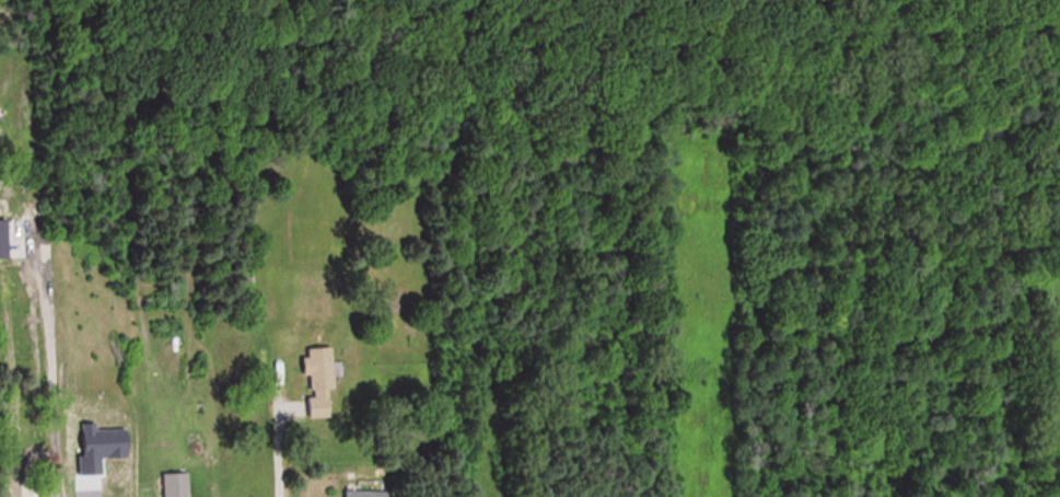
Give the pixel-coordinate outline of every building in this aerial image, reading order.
[(310,418),(342,416),(339,346),(307,348),(310,418)] [(164,473),(164,496),(192,496),(192,473),(164,473)]
